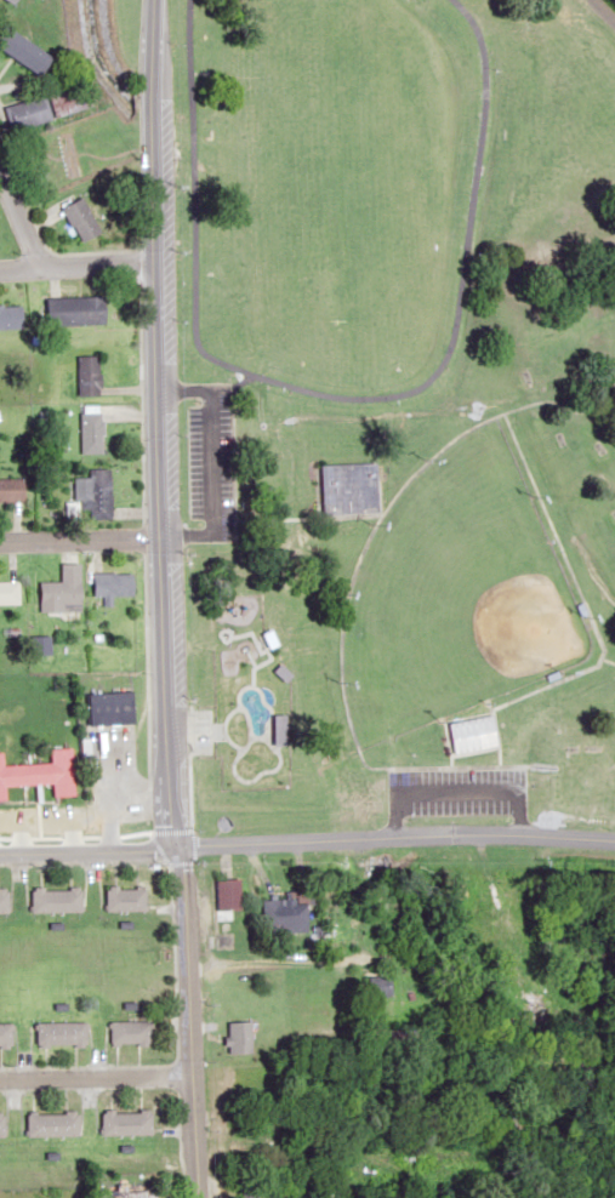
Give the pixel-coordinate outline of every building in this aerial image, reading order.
[(4,21),(0,27),(0,46),(44,76),(57,58),(4,21)] [(51,94),(58,117),(95,105),(88,83),(51,94)] [(54,118),(47,95),(5,108),(13,132),(54,118)] [(55,186),(73,178),(56,142),(38,150),(55,186)] [(64,208),(83,243),(103,233),(85,197),(64,208)] [(107,324),(107,297),(47,297),(47,324),(107,324)] [(22,329),(22,305),(0,305),(0,329),(22,329)] [(101,356),(78,356),(78,395),(101,395),(101,356)] [(81,453),(103,453),(103,406),(81,406),(81,453)] [(321,509),(373,509),(372,464),(321,464),(321,509)] [(112,468),(89,468),(89,478),(76,478),(76,507),(89,507),(89,518),(112,518),(112,468)] [(0,478),(0,501),(24,501),(24,478),(0,478)] [(40,581),(40,611),(82,611),(82,563),(62,563),(62,581),(40,581)] [(94,595),(134,595),(134,572),(94,572),(94,595)] [(0,581),(0,603),(19,603),(19,581),(0,581)] [(92,694),(92,725),(136,725),(136,694),(92,694)] [(495,747),(490,716),(447,722),(452,754),(495,747)] [(3,752),(0,752),(0,801),(5,800),(4,786),(54,784),(55,797),(76,796),(73,748),(50,749),(50,763),(4,765),(3,752)] [(215,878),(215,911),(242,911),(242,878),(215,878)] [(146,886),(106,886),(106,911),(146,911),(146,886)] [(31,912),(81,912),(81,888),(31,888),(31,912)] [(8,889),(0,889),(0,913),(8,913),(8,889)] [(308,898),(262,898),(262,931),(308,931),(308,898)] [(392,995),(392,974),(370,974),(370,995),(392,995)] [(557,1010),(546,987),(520,999),(531,1022),(557,1010)] [(151,1020),(110,1020),(110,1043),(151,1043),(151,1020)] [(253,1052),(253,1020),(227,1020),(227,1052),(253,1052)] [(87,1021),(37,1021),(37,1043),(87,1043),(87,1021)] [(11,1022),(0,1022),(0,1046),(11,1046),(11,1022)] [(103,1134),(152,1134),(152,1110),(103,1110),(103,1134)] [(79,1111),(27,1111),(27,1135),(79,1135),(79,1111)]
